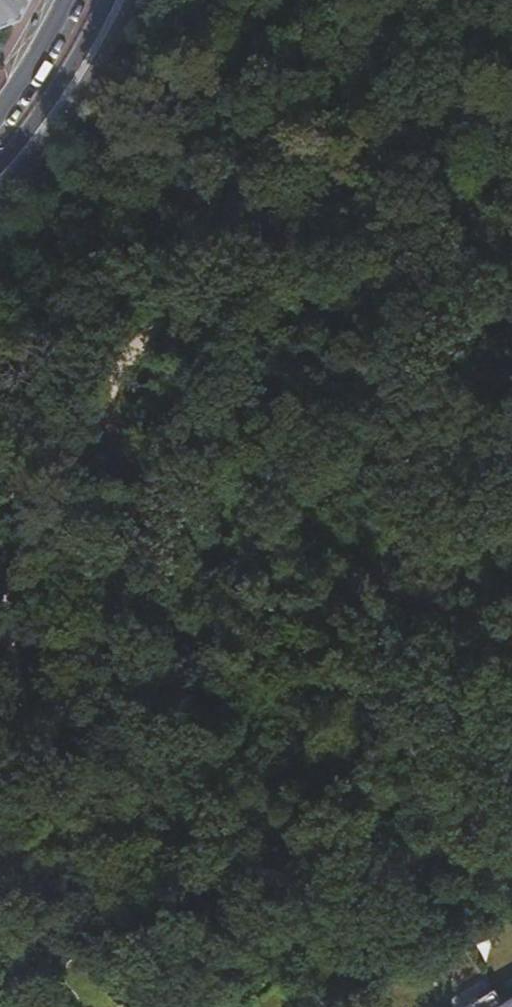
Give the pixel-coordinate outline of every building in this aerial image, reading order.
[(8,22),(15,19),(17,18),(27,0),(0,0),(0,25),(8,22)] [(501,1003),(504,1006),(511,1006),(511,997),(501,1003)]
